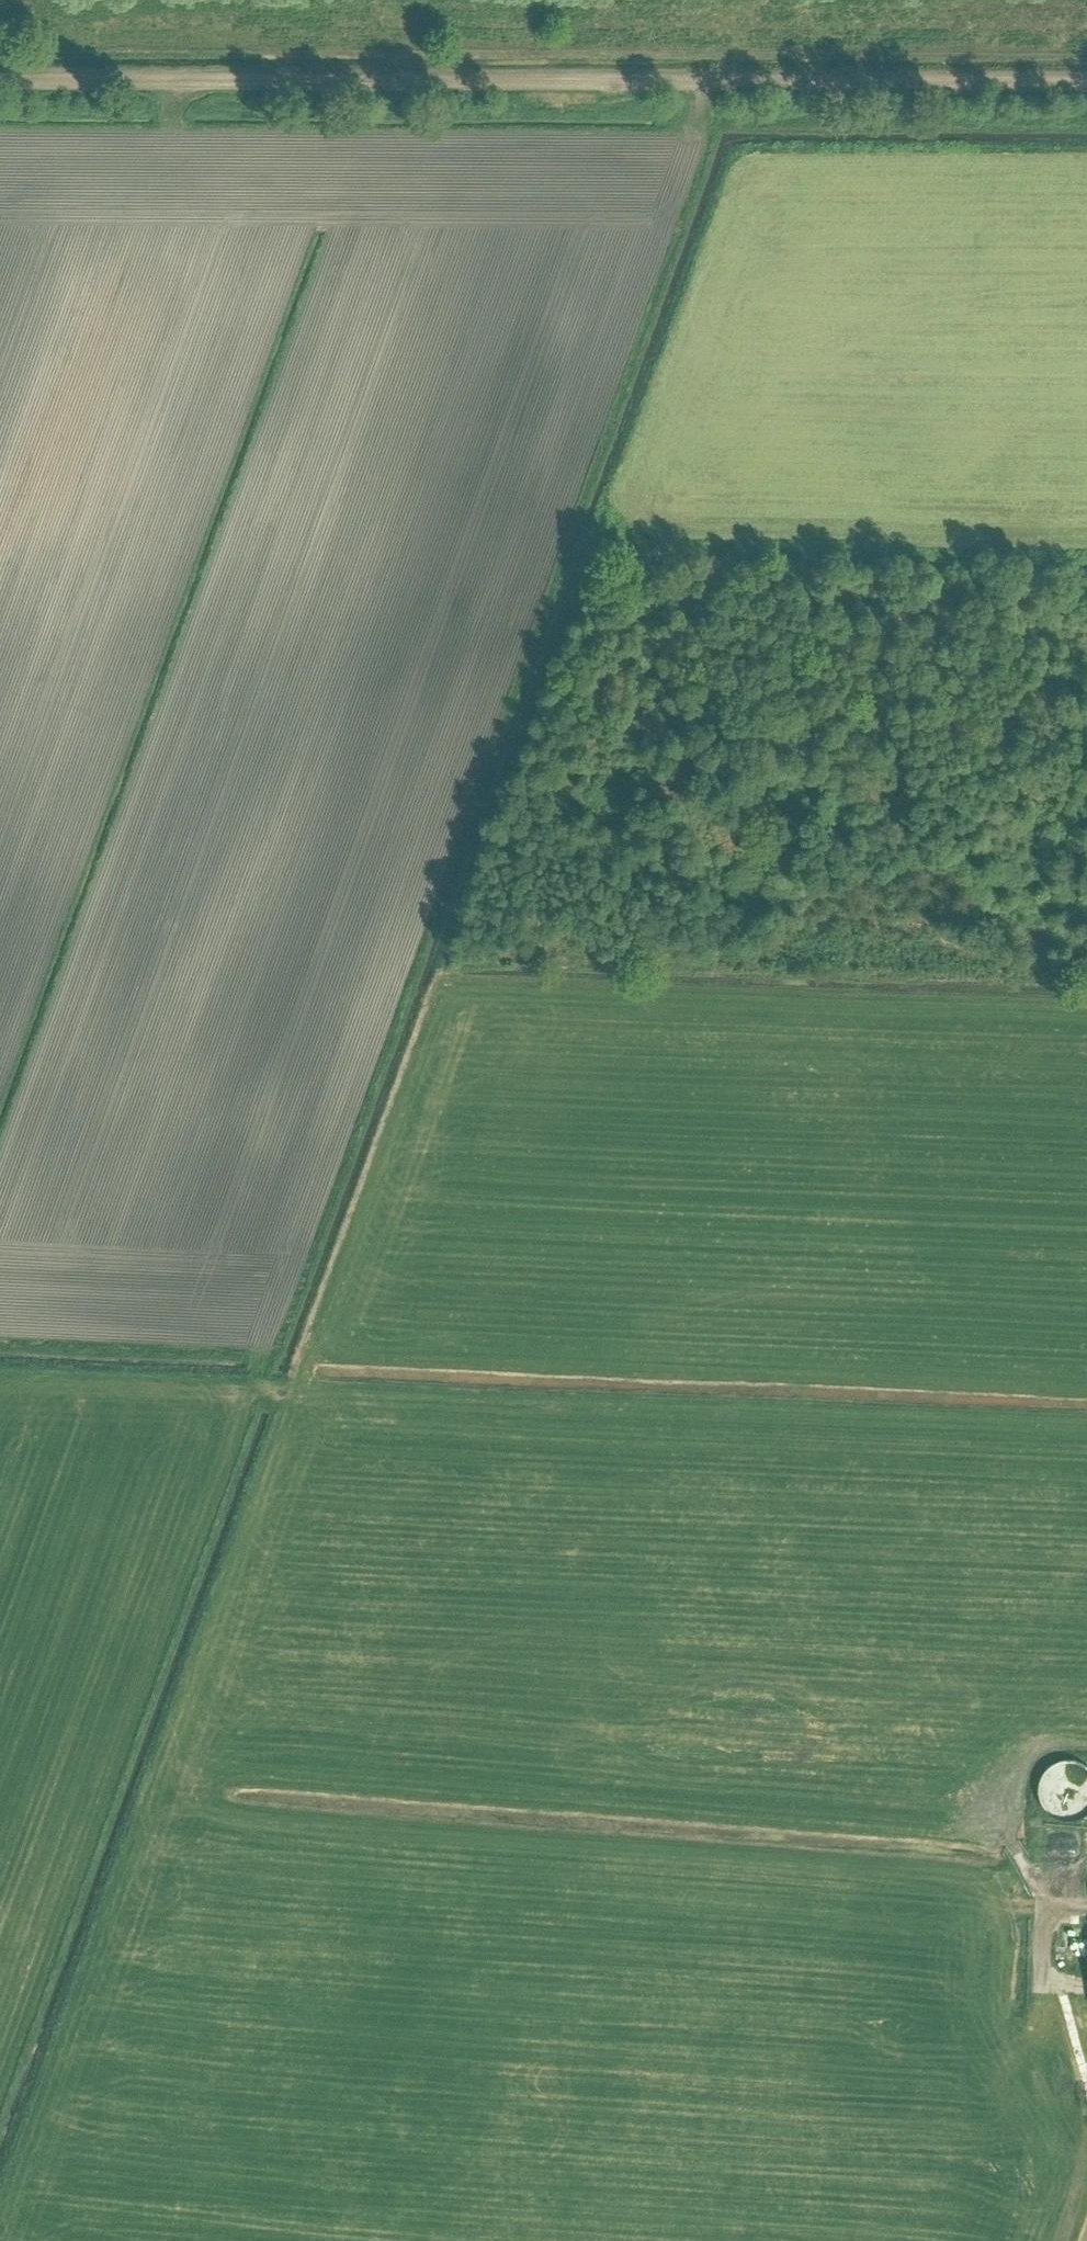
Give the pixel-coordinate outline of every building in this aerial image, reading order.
[(1046,1768),(1045,1803),(1084,1803),(1085,1768),(1046,1768)] [(1086,2051),(1086,2036),(1074,2037),(1075,2052),(1086,2051)]
